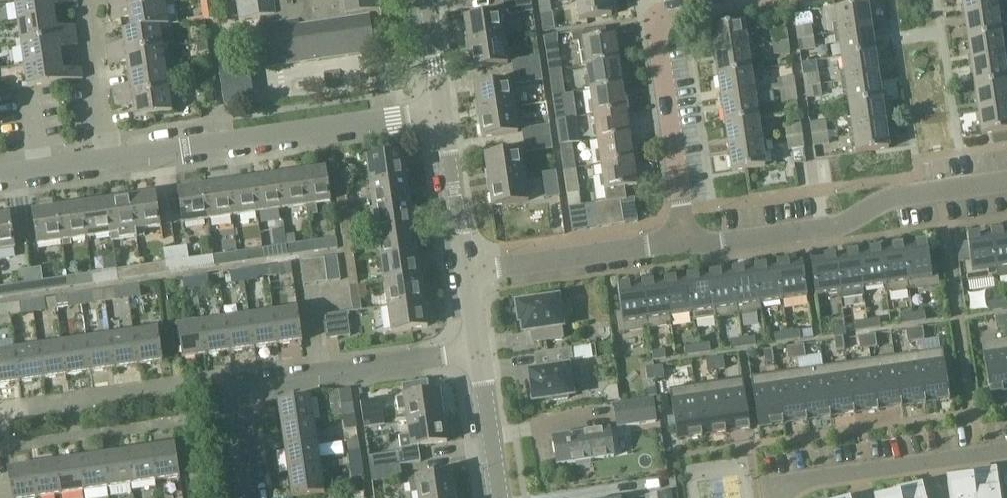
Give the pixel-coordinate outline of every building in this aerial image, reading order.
[(19,22),(56,17),(54,5),(72,3),(72,0),(16,0),(19,22)] [(110,2),(111,11),(166,3),(166,5),(177,4),(178,3),(177,0),(125,0),(110,2)] [(204,21),(218,19),(215,0),(201,0),(204,21)] [(381,18),(378,0),(236,0),(239,20),(262,17),(262,19),(274,18),(275,24),(263,25),(269,67),(373,52),(369,20),(381,18)] [(532,0),(525,0),(503,3),(505,15),(533,11),(532,0)] [(551,0),(545,0),(538,1),(540,14),(552,12),(551,0)] [(612,16),(610,0),(576,0),(579,21),(612,16)] [(964,15),(1002,10),(1000,0),(996,0),(995,0),(962,0),(964,15)] [(166,3),(111,11),(113,22),(121,21),(123,31),(132,30),(132,31),(160,26),(161,28),(180,25),(177,4),(166,5),(166,3)] [(833,24),(835,34),(871,29),(867,4),(836,9),(838,23),(833,24)] [(964,15),(968,39),(1000,35),(998,21),(1003,20),(1002,10),(964,15)] [(465,19),(469,45),(505,39),(501,13),(465,19)] [(58,28),(56,17),(19,22),(22,43),(77,35),(76,26),(58,28)] [(744,23),(711,28),(715,52),(752,47),(750,36),(746,36),(744,23)] [(812,25),(796,27),(798,39),(813,36),(812,25)] [(132,31),(132,30),(123,31),(125,44),(107,47),(109,56),(164,47),(161,28),(160,26),(132,31)] [(771,31),(772,43),(789,40),(787,28),(771,31)] [(606,29),(573,34),(575,44),(579,43),(583,67),(588,67),(619,62),(616,37),(607,38),(606,29)] [(836,44),(841,44),(843,57),(875,53),(871,29),(835,34),(836,44)] [(22,43),(25,65),(63,60),(61,48),(79,45),(77,35),(22,43)] [(968,39),(971,62),(1006,57),(1006,47),(1006,46),(1002,47),(1000,35),(968,39)] [(813,36),(798,39),(799,51),(815,48),(813,36)] [(509,64),(505,39),(469,45),(472,70),(509,64)] [(791,52),(789,40),(772,43),(774,54),(791,52)] [(546,46),(549,72),(562,70),(558,44),(546,46)] [(167,69),(164,47),(109,56),(110,66),(128,63),(129,75),(167,69)] [(752,47),(715,52),(718,75),(751,71),(749,57),(754,56),(752,47)] [(840,71),(842,81),(878,76),(875,53),(843,57),(845,70),(840,71)] [(210,55),(199,57),(201,65),(211,63),(210,55)] [(512,60),(513,72),(542,68),(540,56),(512,60)] [(975,86),(1006,81),(1005,69),(1006,68),(1006,57),(971,62),(975,86)] [(82,68),(64,71),(63,60),(25,65),(28,86),(84,79),(82,68)] [(253,102),(247,61),(217,66),(223,106),(253,102)] [(619,62),(588,67),(591,90),(623,86),(619,62)] [(543,80),(542,68),(513,72),(515,85),(543,80)] [(131,87),(113,89),(115,99),(170,91),(167,69),(129,75),(131,87)] [(751,71),(718,75),(722,99),(759,94),(758,83),(753,83),(751,71)] [(819,72),(803,74),(805,86),(821,84),(820,78),(820,74),(819,72)] [(779,84),(767,86),(768,92),(773,92),(780,91),(796,88),(794,76),(778,78),(779,84)] [(843,92),(848,91),(850,104),(882,100),(878,76),(842,81),(843,92)] [(563,78),(551,80),(553,96),(566,94),(563,78)] [(978,110),(1006,105),(1006,82),(1006,81),(975,86),(978,110)] [(475,88),(479,113),(515,108),(511,82),(475,88)] [(821,84),(805,86),(807,99),(822,96),(821,84)] [(623,86),(591,90),(595,115),(627,111),(623,86)] [(796,88),(780,91),(782,102),(797,100),(796,88)] [(173,112),(170,91),(115,99),(116,109),(134,106),(136,118),(173,112)] [(759,94),(722,99),(725,123),(758,118),(756,105),(761,104),(775,102),(773,92),(768,92),(759,94)] [(213,94),(206,95),(207,107),(214,106),(213,94)] [(847,118),(848,129),(886,124),(882,100),(850,104),(852,117),(847,118)] [(567,102),(554,104),(556,121),(569,119),(567,102)] [(978,110),(982,135),(1006,131),(1006,105),(978,110)] [(519,133),(515,108),(479,113),(483,138),(519,133)] [(627,111),(595,115),(598,140),(630,135),(627,111)] [(569,119),(556,121),(560,145),(581,142),(577,118),(569,119)] [(758,118),(725,123),(729,146),(766,141),(764,130),(760,130),(758,118)] [(810,122),(812,134),(828,131),(826,120),(810,122)] [(785,126),(787,138),(802,135),(801,123),(785,126)] [(522,128),(524,141),(552,137),(550,124),(522,128)] [(889,148),(886,124),(848,129),(850,139),(854,139),(857,153),(889,148)] [(837,130),(828,131),(812,134),(814,146),(830,144),(829,139),(838,137),(837,130)] [(630,135),(598,140),(602,164),(634,159),(630,135)] [(804,147),(802,135),(787,138),(788,149),(804,147)] [(554,149),(552,137),(524,141),(525,153),(554,149)] [(766,141),(729,146),(732,171),(747,169),(765,166),(763,151),(768,151),(766,141)] [(486,157),(489,181),(525,176),(522,151),(486,157)] [(574,151),(561,153),(564,170),(576,168),(574,151)] [(367,158),(371,184),(407,179),(403,153),(367,158)] [(634,159),(602,164),(605,189),(607,202),(620,200),(620,201),(625,200),(623,187),(637,185),(634,159)] [(345,162),(332,164),(335,189),(344,188),(349,187),(345,162)] [(332,202),(327,168),(301,172),(308,215),(318,214),(316,204),(332,202)] [(576,168),(564,170),(567,194),(569,207),(582,205),(580,193),(576,168)] [(560,196),(557,171),(542,173),(546,198),(560,196)] [(308,215),(301,172),(277,175),(282,209),(306,206),(308,215)] [(277,175),(252,179),(258,213),(282,209),(277,175)] [(529,201),(525,176),(489,181),(493,207),(529,201)] [(258,213),(252,179),(228,182),(234,216),(258,213)] [(407,179),(371,184),(374,208),(410,203),(407,179)] [(228,182),(203,186),(209,220),(234,216),(228,182)] [(209,220),(203,186),(179,189),(184,224),(209,220)] [(335,189),(339,212),(348,211),(344,188),(335,189)] [(156,192),(131,196),(136,231),(137,237),(147,236),(146,229),(161,227),(156,192)] [(131,196),(107,199),(112,234),(113,241),(137,237),(136,231),(131,196)] [(625,200),(620,201),(623,224),(638,222),(635,198),(625,200)] [(107,199),(83,203),(88,238),(111,234),(112,234),(107,199)] [(620,200),(607,202),(611,226),(623,224),(620,201),(620,200)] [(607,202),(595,203),(598,228),(611,226),(607,202)] [(83,203),(58,206),(63,241),(88,238),(83,203)] [(414,228),(410,203),(374,208),(378,233),(414,228)] [(595,203),(582,205),(586,230),(598,228),(595,203)] [(45,208),(32,210),(37,245),(63,241),(58,206),(56,207),(54,205),(47,206),(45,208)] [(582,205),(569,207),(572,232),(586,230),(582,205)] [(352,236),(348,211),(339,212),(342,238),(352,236)] [(0,215),(0,250),(16,247),(11,214),(0,215)] [(382,257),(417,252),(414,228),(378,233),(382,257)] [(992,235),(997,269),(998,269),(1006,268),(1006,233),(992,235)] [(295,234),(286,235),(287,244),(289,256),(314,252),(312,241),(296,243),(295,234)] [(968,242),(957,244),(958,248),(960,262),(965,261),(968,281),(999,276),(998,269),(997,269),(992,235),(968,238),(968,242)] [(355,261),(352,236),(342,238),(346,263),(355,261)] [(336,237),(312,241),(314,252),(338,248),(336,237)] [(265,259),(289,256),(287,244),(263,248),(265,259)] [(928,244),(904,248),(910,289),(939,285),(936,265),(931,266),(928,244)] [(190,270),(189,259),(186,246),(176,248),(179,272),(190,270)] [(163,250),(165,262),(167,273),(179,272),(176,248),(163,250)] [(263,248),(246,250),(248,262),(265,259),(263,248)] [(904,248),(881,251),(886,285),(887,292),(910,289),(904,248)] [(239,251),(221,254),(222,266),(241,263),(239,251)] [(880,251),(858,254),(863,289),(885,285),(880,251)] [(421,277),(417,252),(382,257),(385,282),(421,277)] [(858,254),(835,258),(840,292),(841,299),(864,296),(863,289),(858,254)] [(215,267),(214,255),(189,259),(190,270),(215,267)] [(340,279),(337,255),(324,257),(328,281),(340,279)] [(324,257),(311,259),(315,283),(328,281),(324,257)] [(835,258),(811,261),(816,296),(840,292),(835,258)] [(303,285),(315,283),(311,259),(300,261),(303,285)] [(350,287),(359,286),(355,261),(346,263),(350,287)] [(143,277),(167,273),(165,262),(141,266),(143,277)] [(292,262),(267,266),(269,276),(269,278),(280,276),(293,274),(292,262)] [(803,262),(779,266),(784,300),(808,297),(803,262)] [(141,266),(124,268),(126,279),(143,277),(141,266)] [(267,266),(243,269),(245,281),(258,279),(257,278),(269,276),(267,266)] [(779,266),(757,269),(762,304),(762,303),(784,300),(779,266)] [(46,291),(44,280),(42,267),(30,269),(34,293),(46,291)] [(19,270),(20,284),(21,295),(34,293),(30,269),(19,270)] [(119,280),(117,269),(93,273),(95,284),(119,280)] [(243,269),(230,271),(232,283),(245,281),(243,269)] [(757,269),(734,273),(740,314),(763,311),(762,303),(762,304),(757,269)] [(93,273),(75,276),(77,286),(95,284),(93,273)] [(734,273),(711,276),(717,317),(740,314),(734,273)] [(209,274),(196,276),(197,288),(210,287),(209,274)] [(185,290),(197,288),(196,276),(183,278),(185,290)] [(711,276),(688,279),(693,314),(694,321),(717,317),(711,276)] [(70,288),(68,277),(44,280),(46,291),(70,288)] [(389,306),(425,300),(421,277),(385,282),(389,306)] [(688,279),(665,283),(670,317),(672,317),(693,314),(688,279)] [(665,283),(642,286),(648,327),(673,324),(672,317),(670,317),(665,283)] [(20,284),(3,286),(4,297),(21,295),(20,284)] [(140,284),(128,286),(129,298),(142,297),(140,284)] [(128,286),(114,288),(116,300),(129,298),(128,286)] [(362,310),(359,286),(350,287),(353,311),(362,310)] [(621,311),(616,312),(619,331),(648,327),(642,286),(618,290),(621,311)] [(92,291),(80,293),(82,305),(94,304),(92,291)] [(69,307),(82,305),(80,293),(57,297),(58,308),(69,307)] [(45,298),(32,300),(34,312),(47,310),(45,298)] [(557,298),(517,304),(520,321),(522,320),(524,331),(530,330),(532,342),(533,342),(563,338),(557,298)] [(20,302),(21,314),(34,312),(32,300),(20,302)] [(428,326),(425,300),(389,306),(392,331),(428,326)] [(1003,309),(1002,300),(989,302),(991,311),(1003,309)] [(298,308),(274,312),(279,344),(303,341),(298,308)] [(255,347),(279,344),(274,312),(250,315),(255,347)] [(323,315),(326,339),(351,336),(348,312),(323,315)] [(914,322),(927,320),(925,312),(913,313),(914,322)] [(914,322),(913,313),(900,315),(902,324),(914,322)] [(255,347),(250,315),(226,319),(231,351),(255,347)] [(997,329),(1006,328),(1004,315),(995,316),(997,329)] [(869,329),(881,327),(880,318),(868,320),(869,329)] [(226,319),(202,322),(207,354),(231,351),(226,319)] [(869,329),(868,320),(855,322),(857,331),(869,329)] [(178,325),(182,358),(207,354),(202,322),(178,325)] [(843,333),(847,332),(846,326),(833,328),(834,337),(835,337),(843,335),(843,333)] [(915,328),(917,340),(917,341),(925,340),(923,327),(915,328)] [(163,360),(158,328),(134,332),(139,364),(163,360)] [(906,329),(908,340),(908,342),(917,341),(917,340),(915,328),(906,329)] [(788,332),(789,340),(801,339),(800,330),(788,332)] [(115,367),(139,364),(134,332),(110,335),(115,367)] [(775,334),(776,340),(777,342),(789,340),(788,332),(775,334)] [(867,335),(869,348),(878,347),(876,334),(867,335)] [(110,335),(87,339),(91,371),(115,367),(110,335)] [(835,337),(835,340),(837,350),(845,349),(843,335),(835,337)] [(859,336),(859,340),(861,349),(869,348),(867,335),(859,336)] [(743,338),(744,347),(757,345),(755,336),(743,338)] [(87,339),(79,340),(63,342),(68,374),(91,371),(87,339)] [(983,343),(990,393),(1006,390),(1006,339),(983,343)] [(44,378),(68,374),(63,342),(39,346),(44,378)] [(573,342),(574,356),(597,355),(597,342),(573,342)] [(710,343),(698,345),(699,354),(712,352),(710,343)] [(806,357),(805,344),(796,345),(798,358),(806,357)] [(699,354),(698,345),(685,347),(687,355),(699,354)] [(789,359),(798,358),(796,345),(787,347),(789,359)] [(39,346),(15,349),(19,381),(44,378),(39,346)] [(532,383),(529,383),(532,400),(552,397),(552,401),(567,398),(567,395),(578,393),(571,348),(535,353),(537,365),(538,371),(531,373),(532,383)] [(19,381),(15,349),(0,352),(0,384),(19,381)] [(775,362),(773,349),(764,350),(766,363),(775,362)] [(943,349),(919,352),(927,402),(951,399),(943,349)] [(653,352),(654,360),(667,358),(665,350),(653,352)] [(919,352),(895,356),(903,406),(927,402),(919,352)] [(806,357),(798,358),(799,370),(807,420),(831,416),(823,366),(822,355),(806,357)] [(724,356),(715,357),(717,370),(726,369),(724,356)] [(895,356),(871,359),(879,409),(903,406),(895,356)] [(709,371),(717,370),(715,357),(707,359),(709,371)] [(871,359),(848,363),(855,413),(879,409),(871,359)] [(848,363),(823,366),(831,416),(855,413),(848,363)] [(663,365),(655,366),(657,379),(665,378),(663,365)] [(657,379),(655,366),(646,367),(648,380),(657,379)] [(799,370),(775,373),(783,423),(807,420),(799,370)] [(775,373),(751,377),(759,427),(783,423),(775,373)] [(744,378),(719,382),(726,431),(751,428),(744,378)] [(719,382),(695,385),(702,435),(726,431),(719,382)] [(695,385),(670,389),(678,439),(702,435),(695,385)] [(610,388),(605,394),(606,402),(619,400),(617,386),(610,388)] [(655,387),(648,388),(649,397),(657,396),(655,387)] [(351,388),(340,390),(344,417),(355,415),(351,388)] [(399,412),(406,411),(408,422),(444,417),(440,392),(404,397),(404,398),(397,399),(399,412)] [(279,401),(282,425),(314,420),(311,396),(279,401)] [(380,400),(362,403),(365,428),(384,425),(380,400)] [(654,400),(614,406),(617,428),(657,422),(654,400)] [(355,415),(344,417),(346,430),(357,428),(355,415)] [(400,436),(401,448),(418,446),(447,442),(444,417),(408,422),(410,434),(400,436)] [(318,443),(314,420),(282,425),(286,448),(318,443)] [(610,429),(552,437),(556,465),(614,456),(610,429)] [(359,439),(347,441),(349,452),(361,450),(359,439)] [(321,468),(318,443),(286,448),(289,473),(321,468)] [(156,481),(181,477),(176,444),(151,447),(156,481)] [(370,469),(400,464),(420,461),(418,446),(401,448),(402,452),(399,452),(369,457),(370,469)] [(133,484),(156,481),(151,447),(128,451),(133,484)] [(361,450),(349,452),(351,464),(363,463),(361,450)] [(133,484),(128,451),(104,454),(108,488),(133,484)] [(104,454),(80,458),(84,491),(108,488),(104,454)] [(84,491),(80,458),(56,461),(61,494),(84,491)] [(56,461),(32,464),(37,497),(61,494),(56,461)] [(363,463),(351,464),(353,477),(365,475),(363,463)] [(12,497),(37,497),(32,464),(8,468),(12,497)] [(372,482),(402,478),(400,464),(370,469),(372,482)] [(293,497),(325,493),(321,468),(289,473),(293,497)] [(419,497),(455,497),(452,473),(416,478),(416,479),(409,480),(410,493),(418,492),(419,497)] [(971,476),(972,480),(973,480),(975,497),(1000,497),(997,473),(971,476)] [(948,483),(950,497),(975,497),(973,480),(972,480),(948,483)] [(898,493),(899,497),(900,497),(926,497),(923,487),(898,493)]
